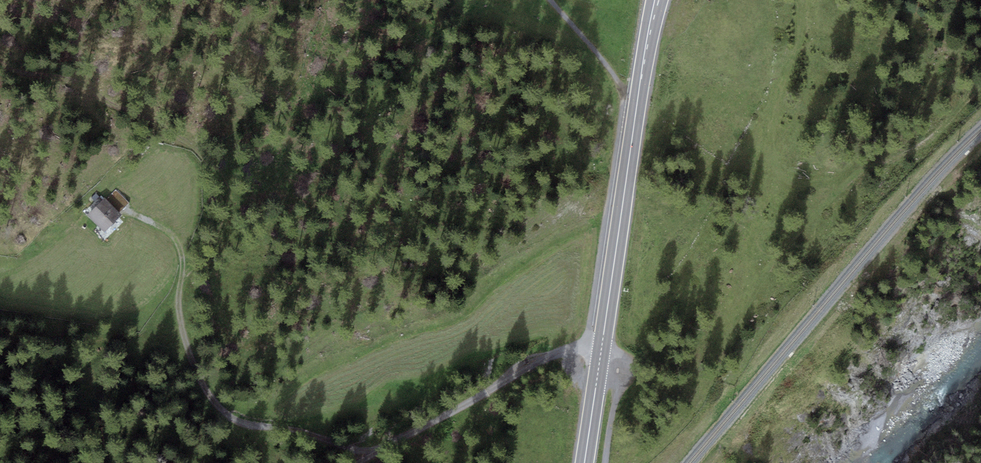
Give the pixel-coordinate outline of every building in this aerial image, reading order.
[(129,203),(116,189),(106,199),(105,198),(87,215),(104,232),(122,215),(119,213),(129,203)]
